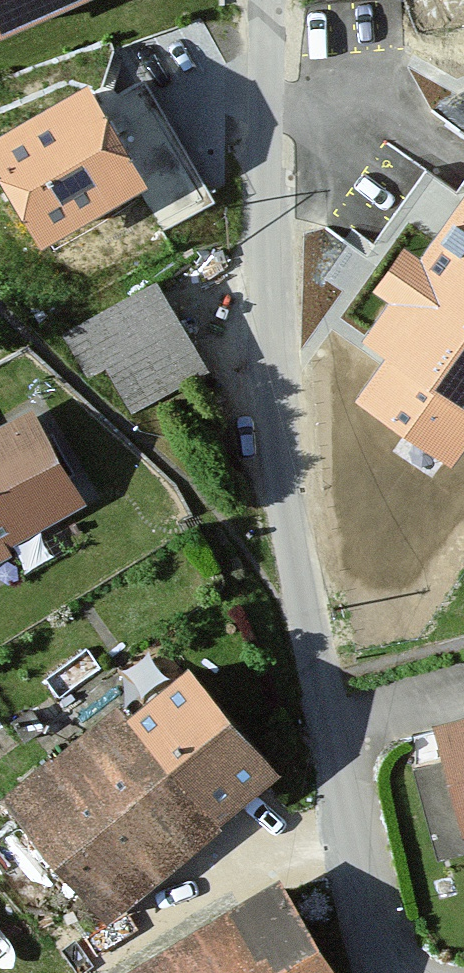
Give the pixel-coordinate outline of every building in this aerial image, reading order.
[(0,36),(81,0),(0,0),(0,35),(0,36)] [(0,142),(0,165),(49,249),(193,165),(157,104),(114,129),(91,90),(0,142)] [(361,343),(386,360),(355,404),(454,472),(463,456),(463,196),(420,260),(402,248),(370,294),(387,306),(361,343)] [(130,397),(203,361),(160,273),(68,318),(93,369),(112,360),(130,397)] [(85,504),(35,416),(0,435),(0,552),(85,504)] [(190,651),(13,797),(113,918),(290,773),(190,651)] [(440,729),(449,761),(463,824),(463,722),(440,729)] [(449,761),(415,769),(436,862),(463,856),(463,824),(449,761)] [(283,888),(145,972),(335,972),(283,888)]
